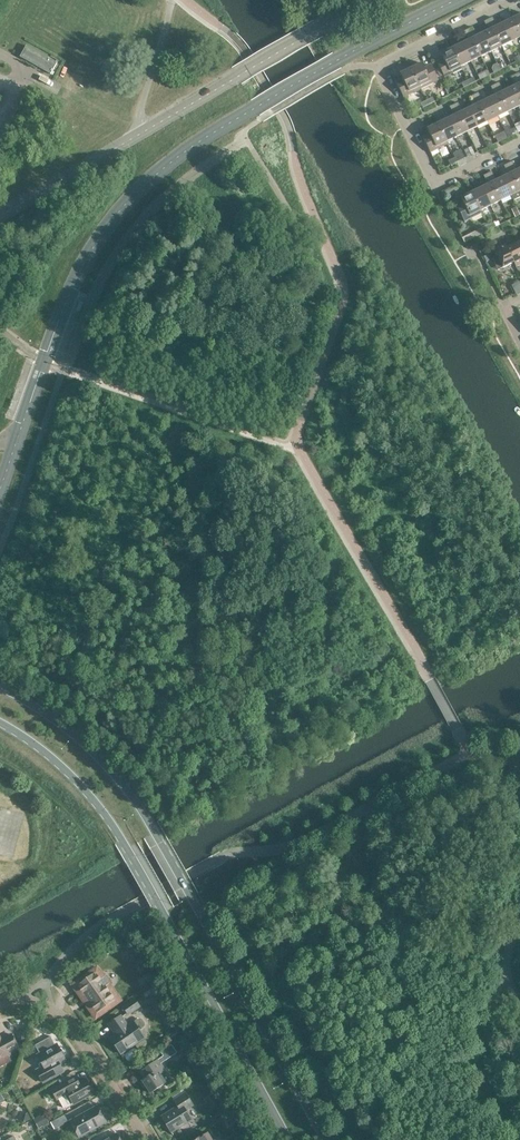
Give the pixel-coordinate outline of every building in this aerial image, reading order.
[(492,17),(488,19),(501,46),(511,41),(503,23),(497,26),(492,17)] [(513,18),(503,23),(511,41),(519,37),(519,33),(513,18)] [(501,46),(488,19),(484,21),(488,30),(482,33),(491,51),(501,46)] [(472,27),(468,29),(481,56),(491,51),(482,33),(476,36),(472,27)] [(481,56),(468,29),(463,31),(468,40),(462,43),(471,61),(481,56)] [(471,61),(462,43),(452,48),(460,66),(461,66),(471,61)] [(26,46),(19,57),(40,68),(50,74),(56,63),(26,46)] [(460,66),(452,48),(441,53),(443,58),(437,62),(444,77),(462,68),(461,66),(460,66)] [(421,63),(411,68),(420,89),(438,80),(430,65),(424,68),(421,63)] [(420,89),(411,68),(400,74),(402,78),(395,82),(403,97),(420,89)] [(515,74),(511,76),(515,85),(509,88),(518,106),(519,105),(519,85),(515,74)] [(499,82),(495,84),(508,111),(518,106),(509,88),(503,91),(499,82)] [(508,111),(495,84),(490,86),(495,95),(489,98),(497,117),(508,111)] [(478,92),(474,94),(487,122),(497,117),(489,98),(482,101),(478,92)] [(487,122),(474,94),(470,97),(474,106),(468,108),(477,127),(487,122)] [(458,102),(454,104),(467,132),(477,127),(468,108),(462,111),(458,102)] [(467,132),(454,104),(450,106),(454,115),(448,118),(457,137),(467,132)] [(457,137),(448,118),(438,123),(446,142),(447,141),(457,137)] [(446,142),(438,123),(427,129),(429,134),(422,137),(430,152),(448,144),(447,141),(446,142)] [(503,129),(498,131),(502,139),(507,137),(503,129)] [(471,146),(463,149),(467,156),(474,153),(471,146)] [(508,163),(519,188),(519,169),(516,170),(512,161),(508,163)] [(508,163),(503,165),(508,174),(502,177),(511,195),(513,200),(519,197),(519,188),(508,163)] [(492,171),(487,173),(501,200),(511,195),(502,177),(496,180),(492,171)] [(501,200),(487,173),(483,175),(488,184),(482,187),(490,205),(501,200)] [(490,205),(482,187),(471,192),(480,210),(481,210),(490,205)] [(480,210),(471,192),(461,198),(463,202),(456,206),(464,221),(482,212),(481,210),(480,210)] [(516,206),(510,209),(514,217),(519,214),(516,206)] [(517,242),(507,248),(506,248),(514,262),(513,262),(516,267),(519,264),(519,248),(517,242)] [(493,249),(497,256),(492,258),(498,270),(513,262),(514,262),(506,248),(507,248),(505,243),(493,249)] [(97,1011),(117,996),(96,967),(76,982),(97,1011)] [(134,999),(123,1007),(128,1014),(139,1006),(134,999)] [(141,1048),(145,1046),(146,1044),(146,1041),(143,1038),(144,1038),(139,1030),(143,1027),(144,1025),(144,1024),(142,1020),(140,1019),(138,1020),(134,1023),(133,1022),(127,1026),(120,1016),(108,1024),(113,1031),(114,1030),(116,1033),(109,1038),(120,1054),(135,1044),(137,1047),(139,1048),(141,1048)] [(9,1054),(7,1052),(18,1046),(11,1034),(1,1040),(0,1038),(0,1059),(9,1054)] [(35,1048),(38,1055),(37,1055),(41,1062),(39,1063),(38,1065),(41,1070),(37,1072),(43,1082),(60,1073),(63,1071),(59,1064),(65,1061),(57,1045),(52,1047),(49,1040),(35,1048)] [(163,1056),(157,1060),(139,1072),(144,1079),(139,1082),(143,1088),(145,1086),(150,1093),(166,1082),(160,1074),(165,1071),(160,1064),(177,1053),(171,1044),(160,1052),(163,1056)] [(72,1078),(59,1085),(51,1090),(56,1099),(60,1098),(65,1108),(93,1093),(85,1079),(75,1085),(72,1078)] [(218,1090),(210,1095),(215,1103),(223,1098),(218,1090)] [(162,1117),(171,1132),(191,1119),(185,1110),(193,1105),(185,1093),(173,1100),(178,1107),(162,1117)] [(106,1123),(96,1106),(70,1120),(79,1138),(106,1123)] [(39,1115),(34,1118),(38,1128),(49,1122),(47,1117),(41,1120),(39,1115)] [(68,1122),(64,1115),(50,1122),(54,1129),(68,1122)]
